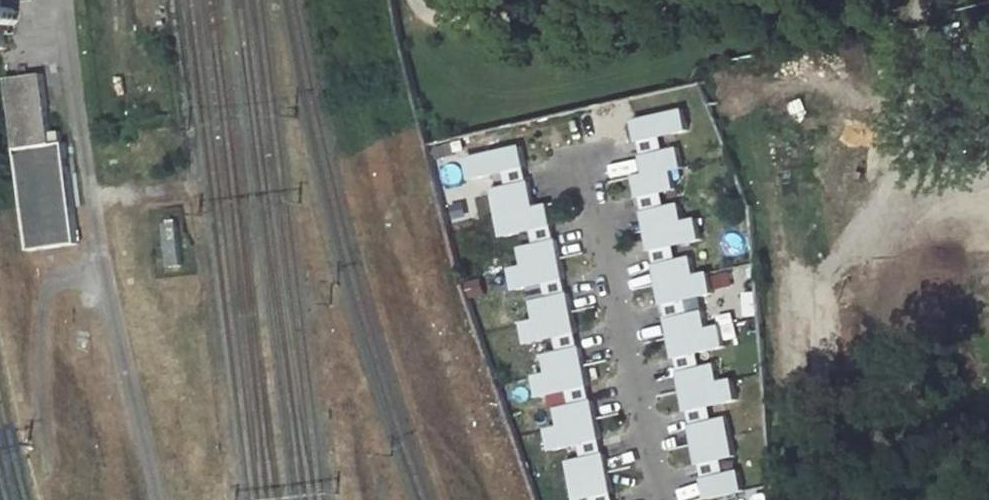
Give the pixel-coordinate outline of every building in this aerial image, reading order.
[(5,48),(3,34),(9,34),(13,25),(16,20),(15,11),(11,8),(0,9),(0,49),(5,48)] [(5,79),(13,149),(50,145),(42,75),(5,79)] [(690,130),(685,109),(636,120),(645,156),(662,152),(659,137),(690,130)] [(523,145),(469,157),(473,178),(509,170),(512,185),(530,181),(523,145)] [(648,173),(637,176),(643,196),(660,192),(671,190),(666,169),(684,166),(680,148),(662,152),(645,156),(648,173)] [(66,153),(18,159),(31,259),(79,253),(66,153)] [(537,207),(530,181),(512,185),(495,189),(506,235),(536,229),(539,243),(557,239),(550,204),(537,207)] [(660,192),(643,196),(654,249),(672,245),(703,239),(698,218),(678,223),(674,205),(663,207),(660,192)] [(177,223),(165,225),(171,267),(183,266),(177,223)] [(548,282),(551,297),(569,293),(557,239),(539,243),(523,247),(527,266),(513,268),(517,288),(548,282)] [(654,249),(667,303),(684,299),(715,293),(710,272),(690,277),(686,258),(675,260),(672,245),(654,249)] [(563,350),(581,346),(569,293),(551,297),(534,300),(539,319),(525,322),(530,342),(560,336),(563,350)] [(667,303),(679,357),(696,353),(727,346),(722,326),(702,330),(698,312),(687,314),(684,299),(667,303)] [(575,404),(593,400),(581,346),(563,350),(546,354),(551,372),(537,375),(542,396),(572,389),(575,404)] [(690,410),(691,410),(708,406),(739,399),(734,379),(714,383),(710,365),(699,368),(696,353),(679,357),(690,410)] [(575,404),(558,407),(562,426),(549,429),(554,449),(583,443),(587,457),(605,453),(594,400),(593,400),(575,404)] [(702,464),(702,463),(720,459),(737,455),(728,417),(711,421),(708,406),(691,410),(702,464)] [(613,492),(605,453),(587,457),(570,461),(579,499),(595,496),(613,492)] [(709,498),(745,490),(740,470),(723,474),(720,459),(702,463),(709,498)] [(613,492),(595,496),(596,499),(615,499),(613,492)]
